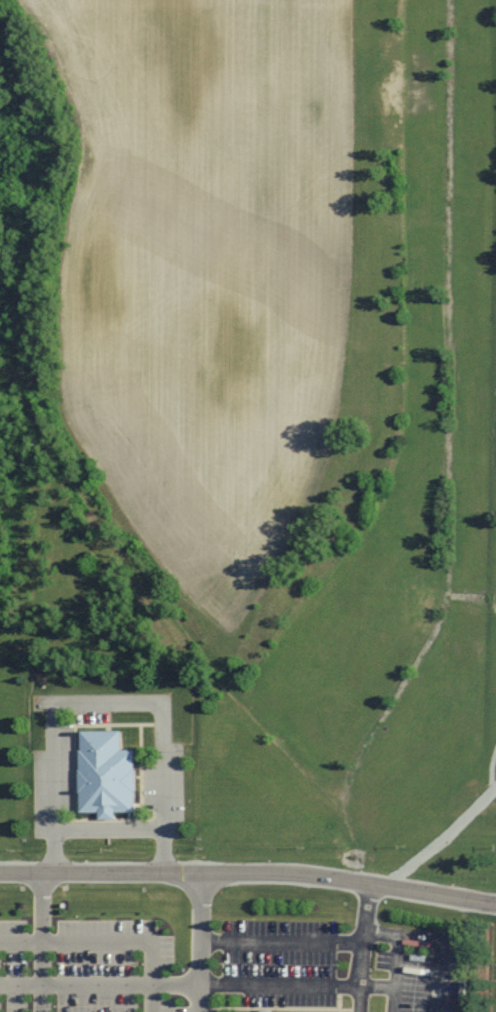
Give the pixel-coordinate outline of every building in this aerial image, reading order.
[(137,750),(123,750),(123,731),(82,731),(82,813),(102,813),(102,820),(118,819),(118,812),(137,812),(137,750)]
